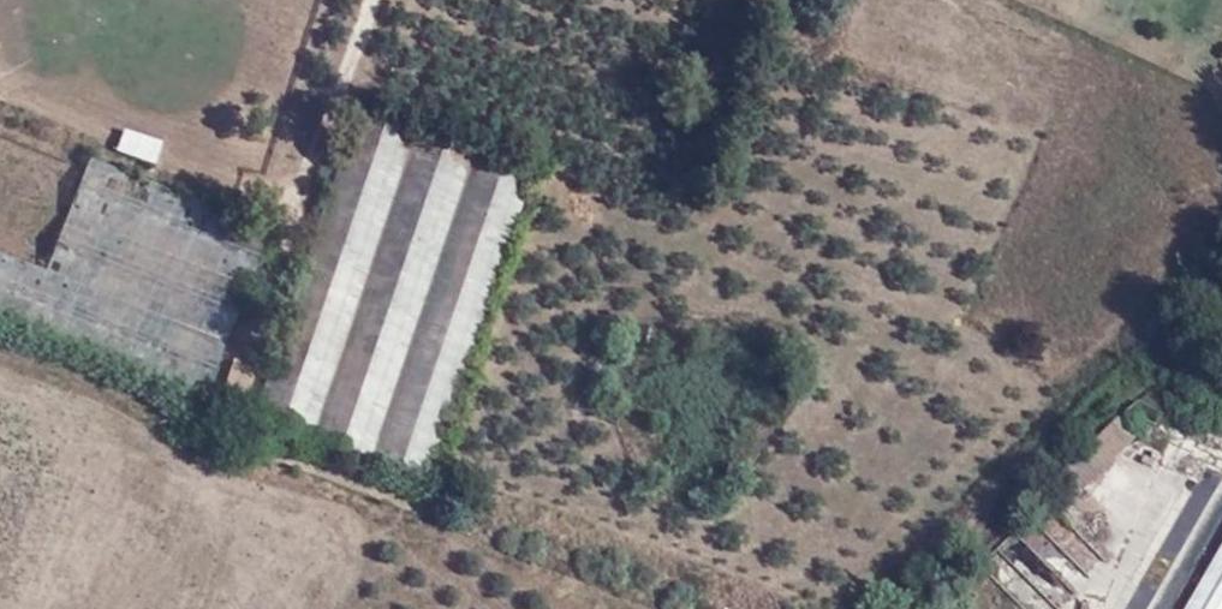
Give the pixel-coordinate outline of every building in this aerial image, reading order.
[(430,477),(533,171),(356,111),(252,417),(430,477)] [(116,148),(154,162),(163,138),(124,124),(116,148)] [(265,238),(85,165),(41,274),(0,259),(0,326),(199,405),(265,238)] [(252,375),(231,368),(216,413),(237,420),(252,375)] [(1138,432),(1120,413),(1045,484),(1065,501),(1138,432)] [(1216,489),(1201,481),(1188,504),(1176,497),(1138,564),(1152,572),(1142,590),(1124,580),(1108,608),(1149,608),(1216,489)] [(1183,608),(1221,608),(1221,542),(1183,608)]
